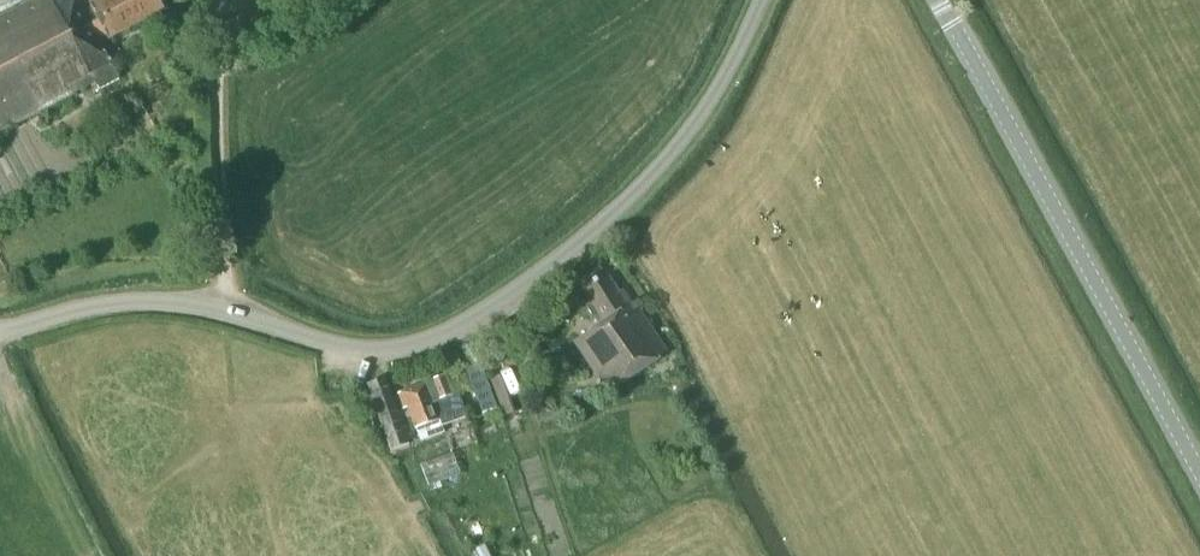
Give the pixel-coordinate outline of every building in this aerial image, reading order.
[(95,85),(98,92),(121,80),(101,41),(108,37),(112,44),(128,37),(125,31),(165,11),(159,0),(96,0),(91,2),(90,0),(39,0),(0,20),(0,134),(95,85)] [(580,285),(592,303),(586,307),(600,326),(575,344),(609,394),(668,353),(625,289),(619,293),(604,268),(580,285)] [(487,360),(470,365),(486,412),(503,406),(487,360)] [(430,382),(430,383),(397,394),(402,411),(410,408),(417,429),(441,421),(434,401),(454,395),(447,375),(430,382)] [(367,383),(391,450),(410,443),(385,376),(367,383)] [(457,457),(443,462),(442,461),(428,466),(432,481),(461,472),(457,457)]
